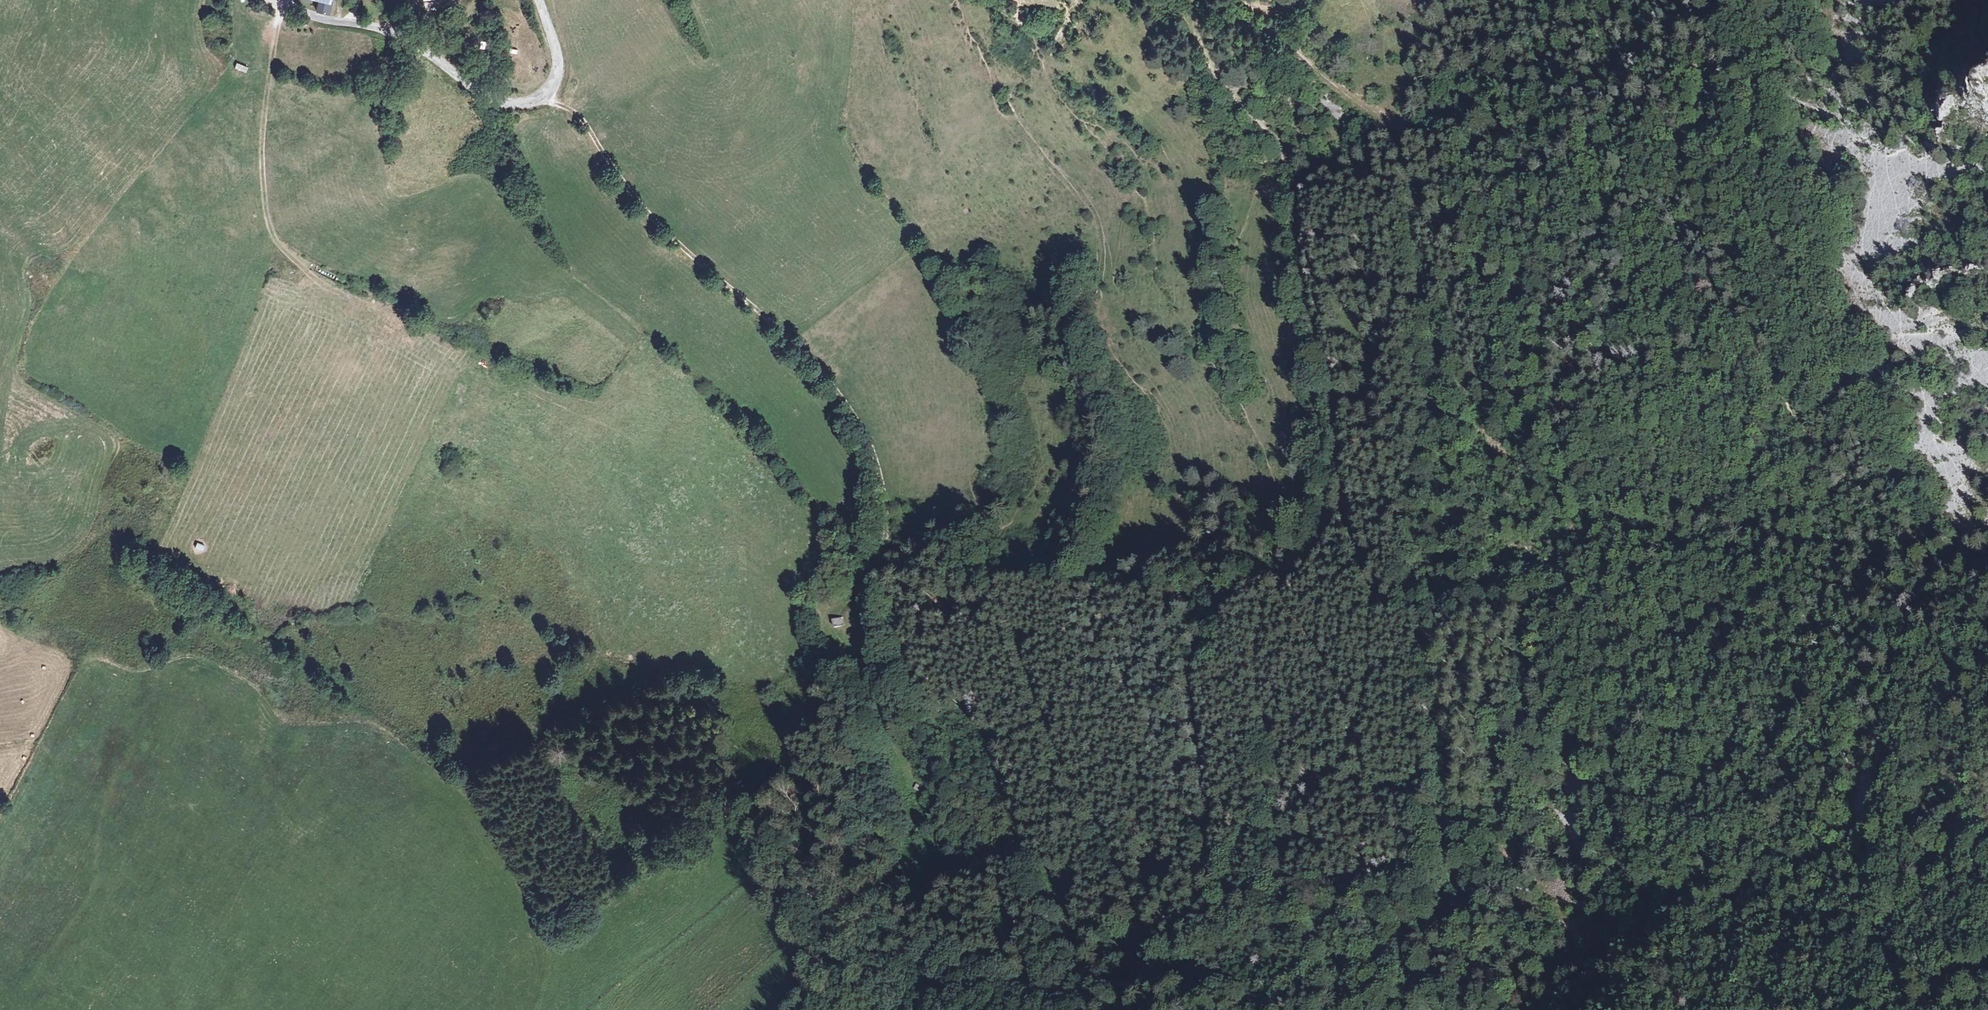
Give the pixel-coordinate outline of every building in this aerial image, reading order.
[(325,3),(323,12),(331,14),(334,0),(313,0),(325,3)] [(246,71),(248,66),(236,62),(234,68),(246,71)] [(835,627),(845,626),(844,619),(834,621),(835,627)] [(925,800),(919,797),(915,805),(922,808),(925,800)]
